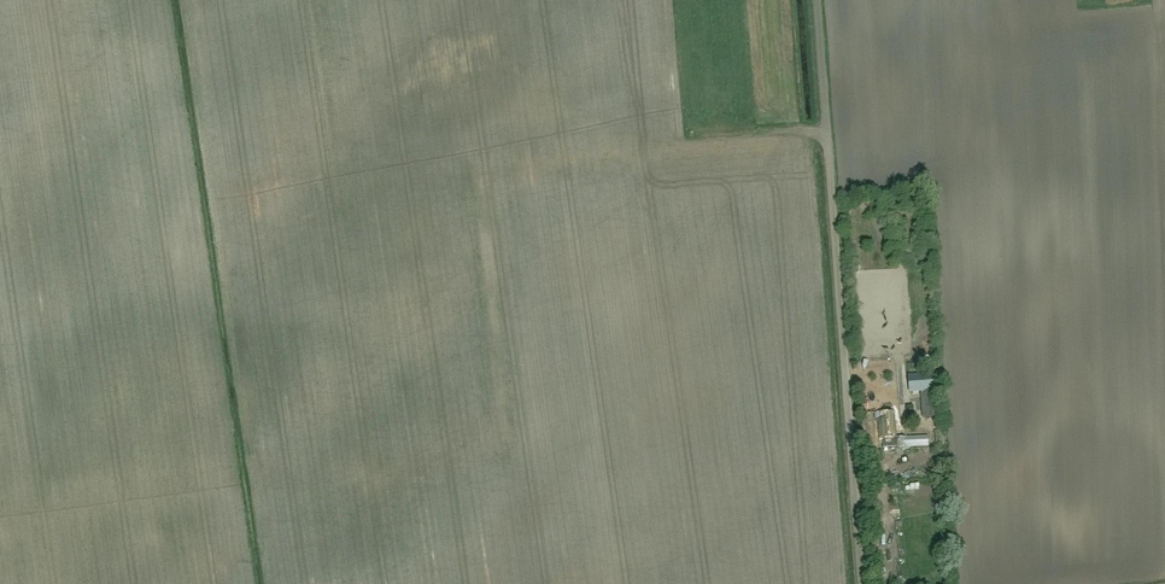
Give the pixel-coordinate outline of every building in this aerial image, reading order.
[(907,378),(909,394),(937,391),(935,375),(907,378)] [(941,418),(938,392),(923,393),(926,419),(941,418)] [(879,440),(897,438),(895,411),(881,413),(881,419),(878,419),(879,440)] [(928,436),(903,438),(904,447),(928,445),(928,436)]
